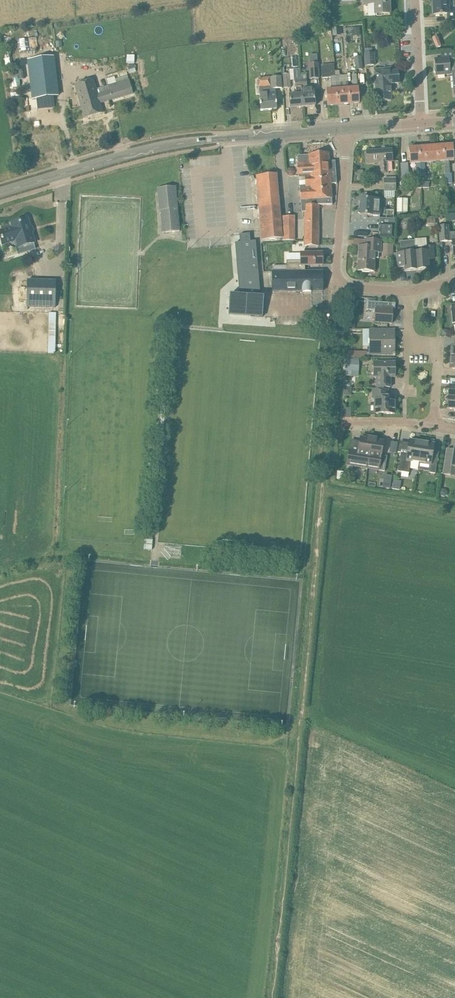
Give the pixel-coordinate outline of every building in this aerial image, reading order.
[(364,5),(368,5),(368,15),(376,15),(390,14),(389,0),(364,0),(364,5)] [(433,1),(434,16),(447,15),(448,21),(454,21),(454,8),(454,0),(448,1),(433,1)] [(330,17),(322,17),(323,28),(331,27),(330,17)] [(341,27),(332,28),(333,35),(341,35),(341,27)] [(359,28),(351,29),(352,37),(360,36),(359,28)] [(16,29),(4,30),(10,69),(17,68),(18,80),(28,78),(23,49),(19,49),(16,29)] [(438,36),(432,37),(434,48),(440,46),(438,36)] [(365,55),(366,67),(375,67),(374,54),(365,55)] [(29,67),(34,110),(53,108),(53,97),(59,96),(56,74),(51,75),(49,57),(31,60),(31,66),(29,67)] [(435,73),(435,75),(452,74),(452,72),(454,72),(454,64),(454,57),(434,59),(435,67),(434,69),(434,71),(435,73)] [(334,64),(322,65),(323,78),(331,78),(331,89),(327,89),(326,89),(328,105),(338,105),(337,76),(335,76),(334,64)] [(311,79),(319,79),(318,66),(310,66),(311,79)] [(376,82),(375,82),(376,101),(376,102),(392,101),(390,84),(399,83),(398,71),(391,71),(390,68),(375,69),(376,82)] [(300,75),(301,94),(302,107),(315,106),(314,93),(313,86),(307,86),(306,73),(300,74),(300,75)] [(296,94),(290,95),(291,108),(302,107),(301,94),(300,75),(295,76),(295,84),(296,88),(296,94)] [(353,87),(348,88),(349,103),(349,104),(360,103),(359,87),(358,87),(358,75),(352,75),(353,87)] [(108,86),(112,100),(134,94),(129,79),(128,76),(116,79),(115,76),(107,78),(109,86),(108,86)] [(261,110),(277,109),(275,88),(281,87),(280,76),(269,77),(270,86),(259,87),(259,94),(261,110)] [(340,76),(337,76),(338,105),(349,104),(349,103),(348,88),(341,88),(340,76)] [(94,80),(75,85),(84,118),(103,112),(101,103),(112,100),(108,86),(96,89),(94,80)] [(442,145),(431,146),(432,162),(439,161),(441,175),(444,174),(443,161),(442,145)] [(453,145),(442,145),(443,161),(444,174),(445,174),(445,178),(446,178),(446,184),(453,183),(452,174),(450,174),(449,161),(454,160),(453,145)] [(422,175),(426,175),(425,162),(432,162),(431,146),(420,147),(422,175)] [(420,147),(409,148),(410,163),(416,163),(418,176),(422,175),(420,147)] [(373,150),(366,150),(367,164),(380,163),(381,174),(387,174),(389,173),(389,161),(393,161),(393,149),(373,150)] [(305,212),(305,246),(318,246),(319,205),(333,205),(333,204),(332,204),(331,184),(337,184),(335,163),(330,163),(329,153),(297,155),(298,163),(297,163),(298,174),(304,174),(305,185),(300,185),(302,212),(305,212)] [(277,175),(256,176),(262,240),(282,238),(281,217),(277,175)] [(396,178),(384,178),(384,192),(396,192),(396,178)] [(179,231),(175,186),(158,187),(160,210),(161,210),(163,232),(179,231)] [(407,198),(397,197),(397,211),(407,211),(407,198)] [(359,208),(359,213),(361,214),(360,215),(370,215),(381,216),(381,199),(361,198),(361,208),(359,208)] [(294,241),(294,216),(281,217),(282,238),(283,241),(294,241)] [(19,247),(35,243),(27,218),(12,223),(19,247)] [(380,224),(379,238),(394,239),(394,238),(395,225),(380,224)] [(449,226),(439,226),(440,242),(450,241),(450,235),(449,226)] [(230,294),(229,315),(256,317),(263,317),(264,297),(261,296),(256,241),(251,241),(250,234),(240,235),(240,243),(235,243),(235,245),(240,295),(230,294)] [(354,239),(354,245),(359,246),(359,247),(358,270),(374,271),(374,259),(378,259),(379,252),(381,253),(381,241),(365,240),(354,239)] [(384,243),(383,256),(393,257),(393,243),(384,243)] [(415,248),(417,270),(429,269),(428,259),(434,259),(433,247),(427,247),(415,248)] [(415,248),(398,249),(399,268),(405,268),(405,271),(417,270),(415,248)] [(301,260),(287,260),(287,270),(305,271),(305,265),(323,265),(323,252),(301,253),(301,260)] [(323,271),(305,271),(287,270),(272,271),(272,292),(323,292),(323,271)] [(26,307),(55,308),(56,280),(28,279),(26,307)] [(366,310),(375,310),(374,322),(392,323),(393,311),(395,311),(395,303),(367,301),(366,310)] [(64,322),(56,322),(56,312),(48,312),(47,352),(55,352),(55,345),(63,345),(64,322)] [(395,329),(369,329),(369,355),(393,355),(395,355),(395,352),(395,329)] [(346,358),(346,371),(359,371),(360,358),(346,358)] [(390,376),(395,377),(395,363),(374,362),(374,376),(377,376),(377,387),(390,387),(390,376)] [(395,413),(395,397),(388,397),(388,389),(373,389),(373,398),(375,398),(375,413),(395,413)] [(350,449),(347,465),(368,468),(369,463),(369,458),(373,437),(366,436),(366,438),(360,437),(358,450),(350,449)] [(369,463),(368,468),(378,470),(384,471),(387,456),(381,455),(383,441),(378,440),(378,438),(373,437),(369,458),(369,463)] [(398,471),(409,473),(410,468),(417,470),(422,442),(421,442),(420,440),(417,440),(415,441),(410,440),(408,454),(401,453),(398,471)] [(422,442),(417,470),(430,472),(435,473),(438,458),(432,457),(434,445),(435,444),(428,443),(427,442),(424,441),(423,442),(422,442)] [(391,443),(389,453),(396,454),(397,444),(391,443)] [(454,446),(454,449),(447,448),(443,474),(454,476),(454,446)] [(384,476),(382,489),(383,489),(390,490),(391,481),(392,477),(384,476)] [(392,479),(390,488),(399,490),(401,481),(392,479)] [(145,539),(144,549),(152,550),(152,540),(148,539),(145,539)]
